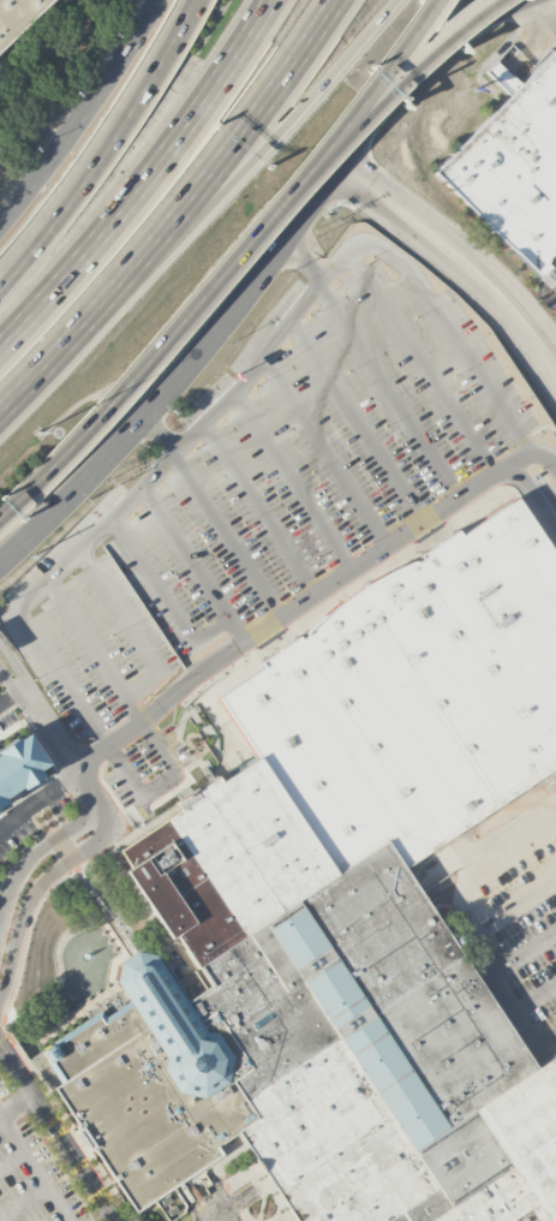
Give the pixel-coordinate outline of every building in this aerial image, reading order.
[(49,0),(0,0),(0,49),(49,0)] [(530,275),(555,252),(555,47),(554,44),(431,177),(530,275)] [(515,496),(555,557),(555,764),(402,868),(384,841),(336,874),(258,757),(217,696),(262,666),(259,661),(455,530),(458,535),(515,496)] [(7,803),(4,798),(18,788),(20,792),(43,776),(40,770),(48,764),(26,732),(17,739),(16,737),(0,747),(0,807),(7,803)] [(534,1066),(555,1051),(555,1219),(552,1220),(539,1203),(512,1220),(298,1220),(238,1131),(216,1146),(221,1154),(134,1211),(52,1089),(59,1084),(37,1052),(101,1008),(106,1015),(126,1001),(113,982),(116,961),(134,951),(154,954),(160,963),(162,960),(187,1000),(209,985),(175,935),(167,940),(110,856),(179,810),(175,804),(216,775),(221,782),(258,757),(336,874),(384,841),(402,868),(534,1066)]
